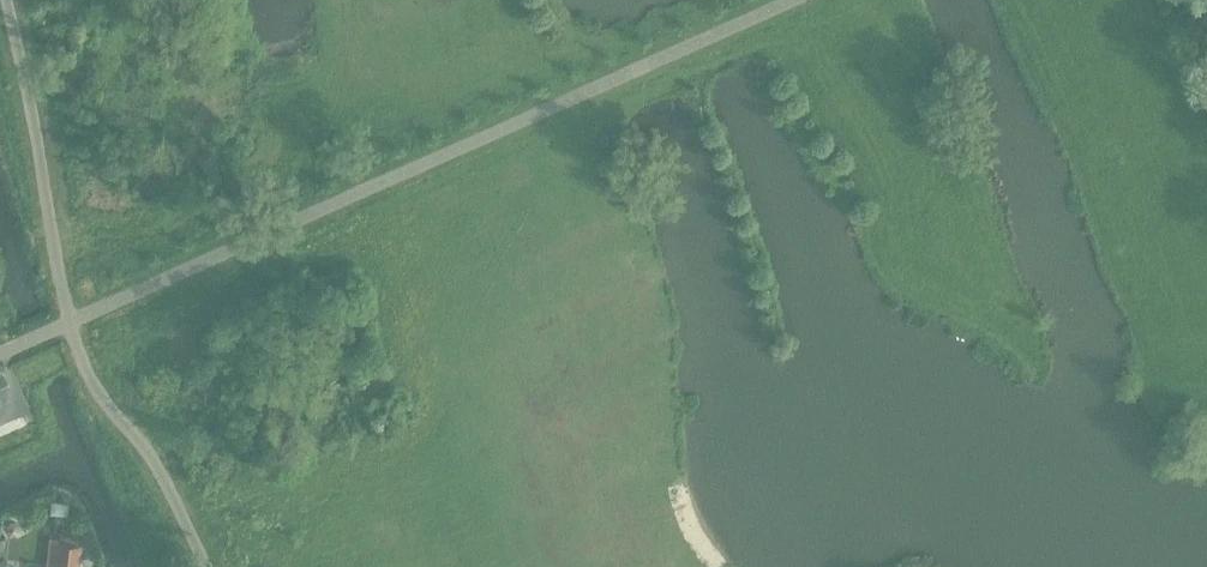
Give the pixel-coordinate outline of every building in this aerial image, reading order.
[(6,524),(6,530),(10,534),(15,534),(19,530),(19,525),(16,521),(10,521),(6,524)] [(84,543),(60,541),(57,566),(81,566),(84,543)]
